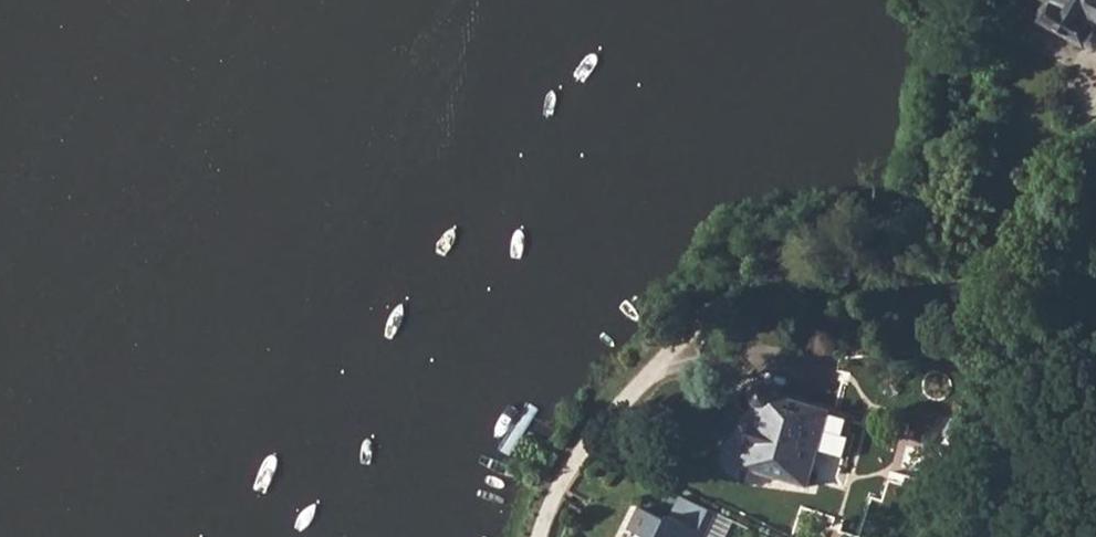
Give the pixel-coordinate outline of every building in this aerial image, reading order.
[(1052,1),(1042,18),(1087,45),(1095,31),(1095,0),(1050,0),(1052,1)] [(741,465),(808,484),(819,448),(837,453),(839,445),(846,447),(850,435),(844,433),(849,418),(831,412),(831,409),(776,393),(771,386),(763,386),(758,391),(757,399),(759,404),(741,465)] [(706,528),(721,536),(730,516),(681,491),(667,517),(640,504),(630,526),(634,528),(629,536),(702,536),(706,528)]
